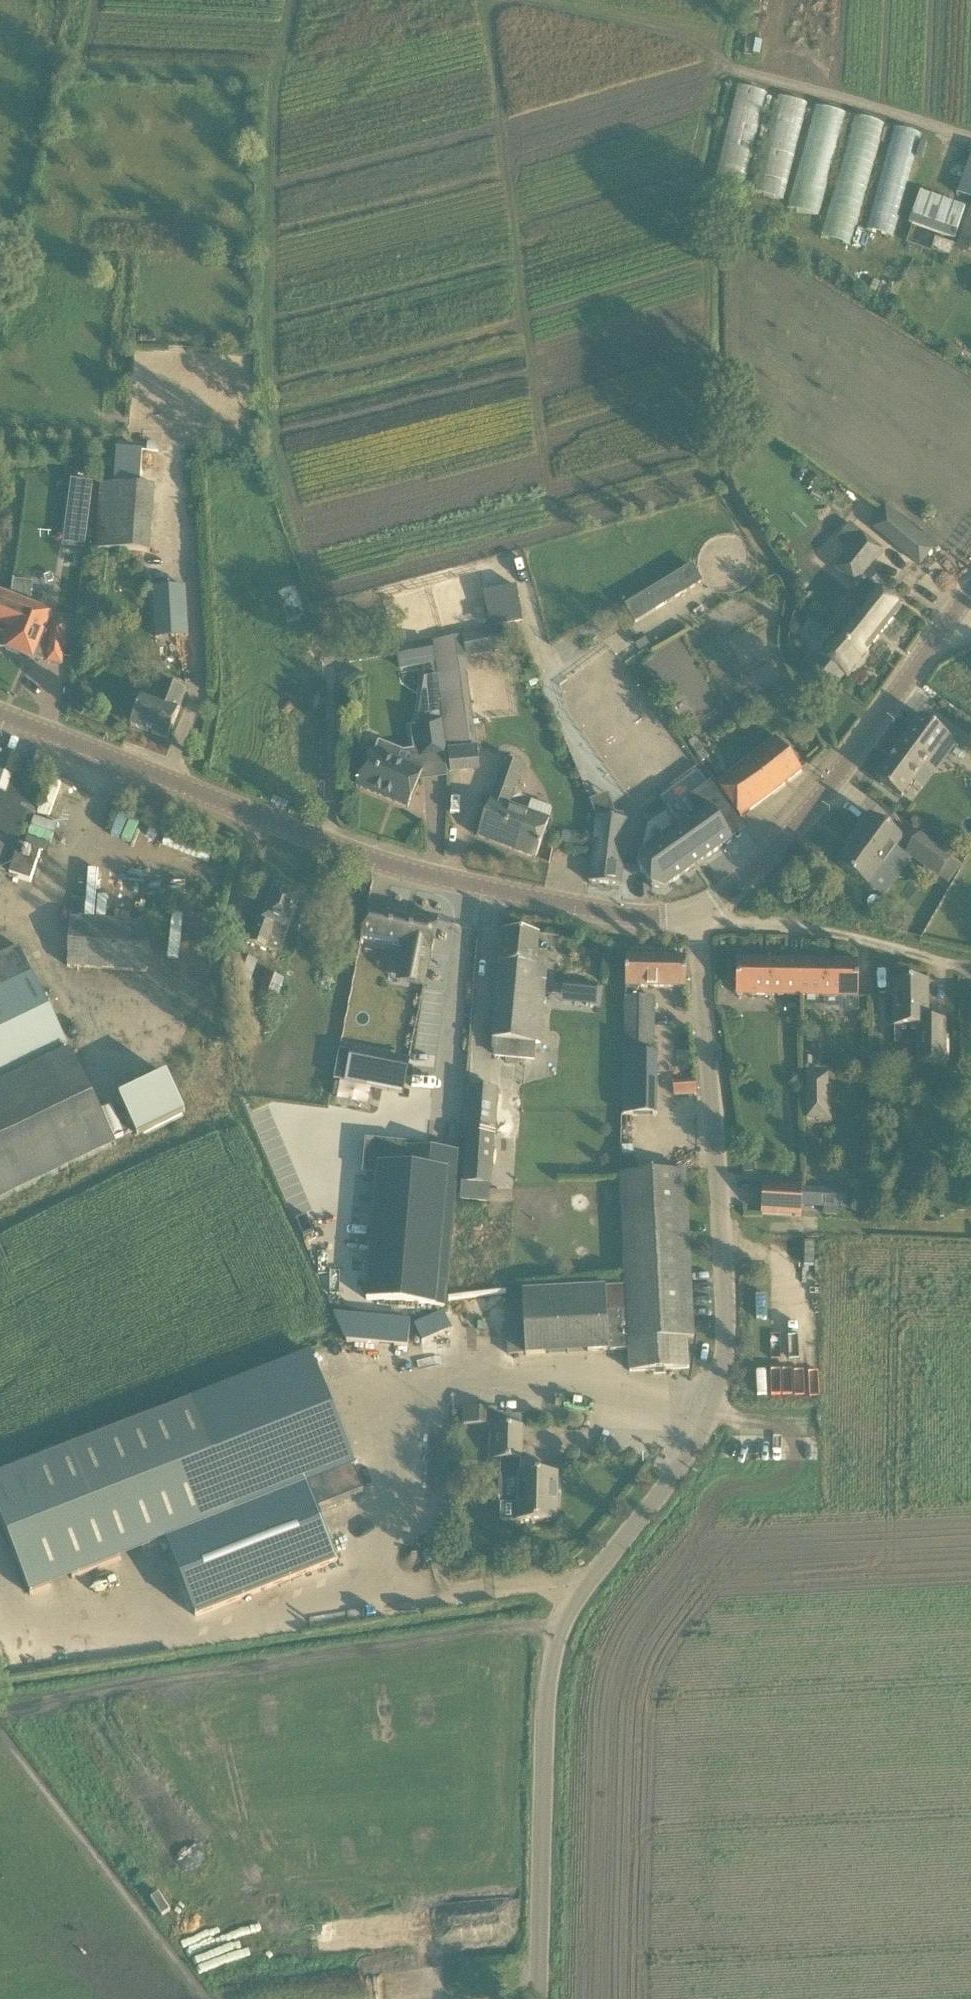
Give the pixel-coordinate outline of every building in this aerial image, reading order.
[(738,84),(716,182),(746,188),(768,91),(738,84)] [(777,95),(758,194),(787,200),(807,101),(777,95)] [(815,105),(791,209),(823,216),(847,112),(815,105)] [(852,115),(824,239),(856,246),(883,122),(852,115)] [(895,237),(920,132),(894,126),(869,231),(895,237)] [(970,146),(956,193),(970,197),(955,251),(970,255),(970,146)] [(935,240),(931,252),(951,258),(954,247),(935,240)] [(72,481),(67,529),(87,532),(92,484),(72,481)] [(149,553),(154,487),(100,483),(96,549),(149,553)] [(885,507),(870,525),(920,566),(935,548),(885,507)] [(861,576),(882,552),(862,535),(842,560),(861,576)] [(635,624),(702,584),(692,567),(624,606),(635,624)] [(901,608),(886,595),(866,579),(855,593),(865,601),(845,624),(840,620),(830,632),(836,637),(805,675),(829,694),(843,677),(844,678),(901,608)] [(19,656),(33,662),(35,658),(48,662),(48,663),(62,665),(66,627),(52,626),(50,625),(48,624),(50,621),(51,617),(28,608),(31,585),(15,583),(15,580),(14,580),(13,588),(11,601),(0,628),(0,648),(19,656)] [(296,586),(279,591),(289,624),(306,618),(296,586)] [(189,638),(186,587),(151,589),(154,640),(189,638)] [(520,620),(514,590),(485,595),(491,625),(520,620)] [(11,601),(0,597),(0,628),(11,601)] [(444,732),(445,732),(447,750),(475,747),(464,659),(509,650),(504,628),(433,642),(444,732)] [(399,671),(422,666),(424,679),(436,676),(430,640),(395,647),(399,671)] [(623,644),(597,659),(605,673),(631,658),(623,644)] [(131,726),(168,741),(187,691),(162,681),(154,701),(142,696),(131,726)] [(958,743),(938,728),(922,716),(875,779),(901,797),(934,751),(945,759),(958,743)] [(415,726),(419,759),(440,757),(437,723),(415,726)] [(688,744),(702,763),(708,759),(694,739),(688,744)] [(741,818),(802,771),(777,739),(716,786),(741,818)] [(364,768),(356,787),(408,808),(416,790),(423,772),(393,760),(398,750),(379,742),(375,753),(371,751),(364,768)] [(42,771),(0,754),(0,873),(6,875),(27,815),(35,817),(37,809),(30,807),(42,771)] [(550,822),(509,806),(523,766),(503,759),(489,798),(491,799),(476,836),(536,859),(550,822)] [(694,816),(681,825),(705,860),(731,842),(715,819),(729,810),(710,783),(684,802),(694,816)] [(45,803),(78,806),(80,791),(47,788),(45,803)] [(868,887),(896,848),(903,839),(869,814),(850,840),(853,843),(837,865),(868,887)] [(620,887),(628,821),(617,820),(596,818),(595,828),(589,883),(620,887)] [(640,854),(638,869),(652,889),(663,890),(664,889),(705,860),(681,825),(640,854)] [(951,859),(937,848),(920,835),(905,854),(937,878),(951,859)] [(40,854),(21,848),(19,847),(10,877),(31,883),(40,854)] [(188,868),(226,875),(229,858),(191,851),(188,868)] [(283,945),(293,918),(299,899),(276,890),(268,913),(261,911),(250,943),(265,949),(269,939),(283,945)] [(132,901),(130,912),(148,915),(150,903),(132,901)] [(432,953),(438,920),(368,906),(361,939),(404,947),(400,966),(427,971),(431,953),(432,953)] [(147,972),(150,925),(70,919),(67,967),(147,972)] [(540,1044),(545,981),(547,961),(536,960),(538,935),(503,932),(493,1039),(495,1040),(494,1057),(534,1060),(536,1044),(540,1044)] [(67,1048),(19,947),(0,956),(0,1080),(67,1048)] [(251,984),(258,964),(239,957),(236,966),(235,966),(231,976),(251,984)] [(652,1055),(653,998),(640,998),(641,988),(685,989),(686,959),(626,958),(625,978),(623,1114),(623,1116),(656,1116),(656,1095),(657,1055),(652,1055)] [(805,997),(805,961),(737,960),(736,996),(805,997)] [(859,962),(805,961),(805,997),(858,998),(859,962)] [(274,1006),(284,980),(267,974),(257,1000),(274,1006)] [(893,981),(894,1001),(894,1026),(916,1027),(917,1065),(946,1065),(945,1040),(945,1020),(928,1020),(928,981),(893,981)] [(596,988),(561,985),(559,1006),(594,1009),(596,988)] [(278,1023),(282,1009),(271,1006),(268,1020),(278,1023)] [(183,1041),(191,1022),(175,1016),(168,1034),(183,1041)] [(349,1056),(344,1086),(401,1097),(407,1064),(350,1052),(349,1056)] [(133,1138),(182,1115),(162,1073),(113,1097),(133,1138)] [(819,1122),(819,1098),(823,1098),(823,1088),(827,1088),(827,1076),(806,1077),(807,1120),(819,1120),(819,1122)] [(695,1096),(694,1082),(674,1083),(675,1097),(695,1096)] [(487,1202),(496,1092),(471,1090),(462,1200),(487,1202)] [(121,1115),(107,1123),(116,1141),(131,1133),(121,1115)] [(365,1140),(363,1164),(370,1165),(369,1175),(375,1176),(364,1301),(446,1308),(459,1152),(405,1147),(406,1144),(365,1140)] [(750,1159),(743,1160),(744,1173),(751,1172),(750,1159)] [(523,1301),(505,1302),(507,1355),(525,1354),(525,1356),(630,1350),(631,1372),(688,1369),(686,1338),(693,1338),(685,1171),(665,1172),(620,1174),(626,1286),(522,1292),(523,1301)] [(803,1187),(763,1185),(761,1215),(801,1217),(803,1187)] [(846,1211),(847,1189),(820,1188),(819,1210),(846,1211)] [(333,1314),(346,1343),(408,1348),(410,1321),(333,1314)] [(442,1314),(415,1326),(422,1343),(450,1331),(442,1314)] [(0,1477),(0,1519),(30,1596),(166,1543),(196,1618),(338,1562),(319,1512),(363,1494),(354,1469),(309,1487),(238,1514),(194,1401),(0,1477)] [(496,1410),(476,1409),(464,1409),(464,1425),(493,1426),(492,1460),(522,1461),(523,1427),(495,1426),(496,1410)] [(558,1473),(538,1473),(518,1472),(516,1506),(506,1505),(505,1522),(557,1523),(558,1473)]
